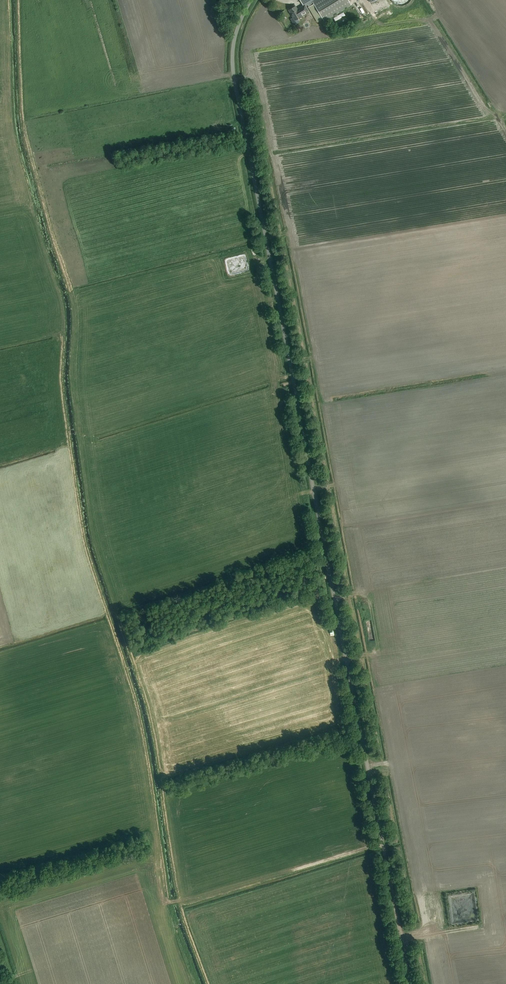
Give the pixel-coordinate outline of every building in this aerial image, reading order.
[(351,5),(348,0),(300,0),(303,5),(297,9),(296,6),(289,10),(295,20),(302,16),(301,16),(309,11),(305,6),(307,5),(318,22),(323,19),(324,21),(351,5)]
